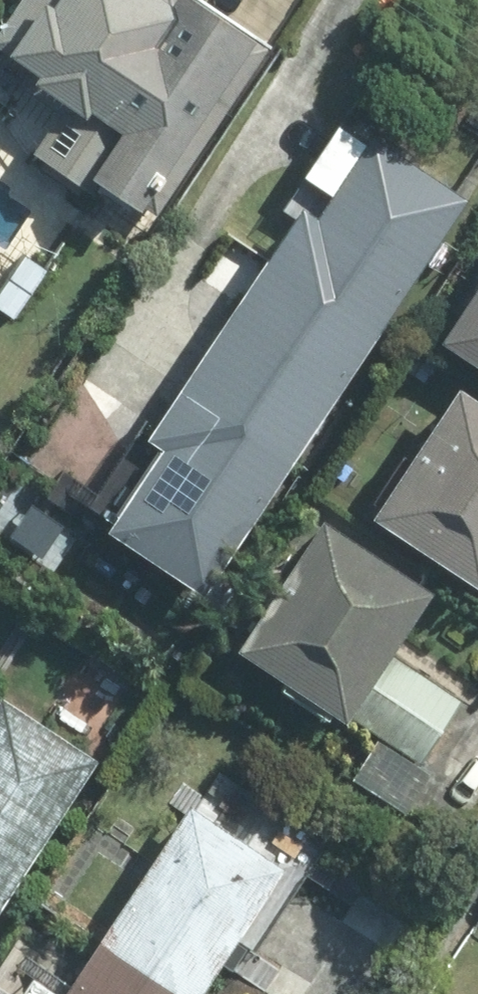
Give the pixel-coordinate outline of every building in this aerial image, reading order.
[(162,206),(271,41),(209,0),(27,0),(1,39),(80,91),(41,148),(102,187),(112,173),(162,206)] [(312,204),(276,259),(382,329),(472,193),(380,132),(349,180),(356,184),(334,218),(312,204)] [(0,296),(0,298),(21,312),(51,268),(29,253),(0,296)] [(295,460),(382,329),(276,259),(189,391),(295,460)] [(458,333),(477,346),(477,301),(458,333)] [(389,509),(477,567),(477,389),(470,383),(389,509)] [(213,584),(295,460),(189,391),(162,432),(175,442),(121,522),(213,584)] [(439,588),(334,519),(252,641),(387,731),(358,775),(408,808),(436,768),(424,760),(465,698),(396,652),(439,588)] [(16,887),(102,757),(8,694),(0,707),(0,877),(16,887)] [(196,993),(202,993),(286,865),(197,806),(110,938),(196,993)] [(16,887),(0,877),(0,911),(16,887)] [(110,938),(72,993),(196,993),(110,938)]
